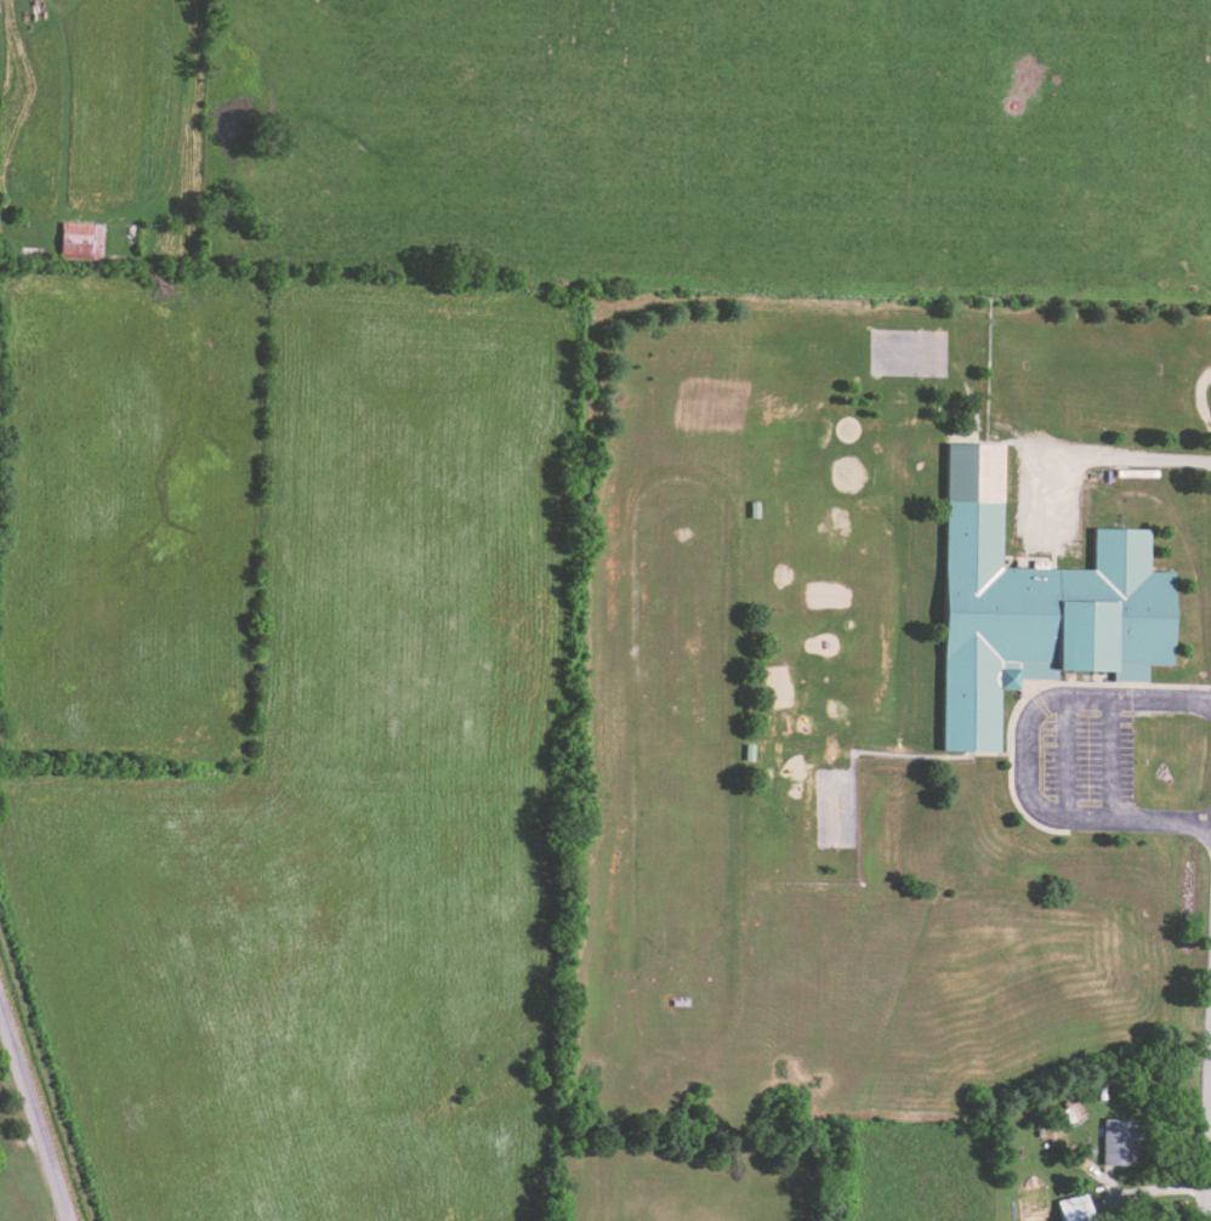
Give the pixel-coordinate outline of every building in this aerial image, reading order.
[(105,223),(64,222),(63,258),(104,259),(105,223)] [(945,751),(1000,752),(1001,689),(1020,689),(1020,661),(1039,662),(1039,663),(1056,664),(1057,651),(1053,651),(1053,627),(1062,627),(1061,671),(1115,672),(1114,681),(1144,682),(1144,665),(1175,666),(1177,572),(1152,572),(1153,529),(1097,528),(1096,569),(1005,568),(1007,444),(951,443),(945,751)] [(1065,1220),(1098,1220),(1090,1191),(1059,1200),(1065,1220)]
